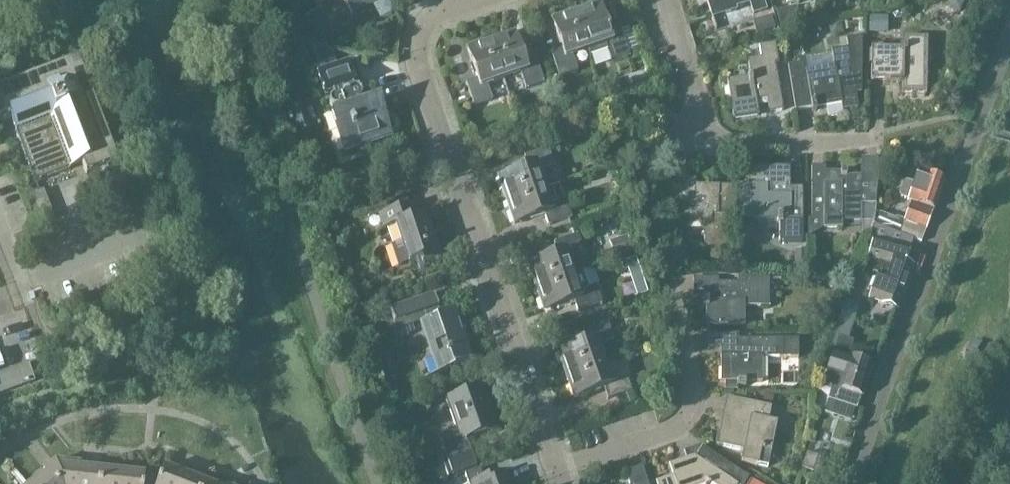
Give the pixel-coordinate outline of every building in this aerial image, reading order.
[(350,16),(380,0),(342,0),(350,16)] [(766,10),(763,0),(705,0),(711,22),(737,14),(735,8),(749,4),(753,15),(766,10)] [(574,13),(587,51),(589,56),(606,50),(610,61),(628,55),(620,32),(608,35),(599,5),(574,13)] [(587,51),(574,13),(551,21),(561,51),(551,54),(558,78),(576,73),(571,57),(587,51)] [(869,17),(868,33),(884,34),(885,18),(869,17)] [(513,34),(490,42),(503,80),(519,74),(525,90),(543,84),(535,60),(523,64),(513,34)] [(845,40),(846,49),(831,51),(831,54),(804,59),(804,63),(787,66),(795,112),(811,109),(811,113),(816,112),(815,110),(841,106),(842,112),(858,109),(855,94),(861,94),(861,37),(845,40)] [(926,94),(927,38),(902,37),(902,47),(899,47),(899,49),(871,49),(870,80),(901,81),(901,93),(926,94)] [(503,80),(490,42),(467,49),(477,80),(465,84),(473,108),(492,101),(486,85),(503,80)] [(759,47),(761,58),(747,60),(750,74),(746,75),(746,77),(726,80),(733,119),(758,115),(756,100),(766,99),(768,113),(783,111),(775,65),(779,64),(776,44),(759,47)] [(15,133),(34,183),(82,164),(86,175),(121,161),(80,53),(0,84),(0,124),(10,121),(15,133)] [(342,152),(388,137),(383,122),(385,121),(379,100),(358,107),(356,102),(360,95),(353,92),(351,87),(355,86),(348,61),(316,71),(324,95),(330,93),(332,98),(328,105),(336,110),(337,114),(330,116),(342,152)] [(158,138),(142,143),(146,154),(162,149),(158,138)] [(496,178),(505,202),(542,189),(537,173),(553,167),(546,148),(524,156),(528,167),(496,178)] [(748,167),(748,185),(738,185),(739,221),(749,220),(776,221),(776,223),(778,223),(778,242),(803,242),(803,188),(790,188),(790,167),(748,167)] [(824,167),(811,167),(811,221),(823,221),(823,229),(842,229),(842,223),(861,223),(861,205),(862,177),(860,177),(846,177),(846,172),(841,171),(841,177),(824,177),(824,167)] [(902,183),(898,194),(900,198),(933,210),(944,181),(927,175),(926,176),(918,173),(914,184),(906,181),(902,183)] [(725,217),(730,217),(730,186),(695,187),(695,180),(681,180),(665,184),(669,201),(684,201),(684,225),(704,225),(704,252),(725,252),(725,217)] [(542,189),(505,202),(513,225),(544,214),(548,227),(570,219),(564,201),(549,206),(542,189)] [(390,248),(398,269),(418,262),(420,266),(440,259),(425,214),(419,216),(415,204),(378,216),(382,229),(393,225),(400,244),(390,248)] [(904,221),(926,229),(931,215),(909,206),(904,221)] [(631,220),(611,225),(617,249),(638,243),(631,220)] [(899,234),(921,242),(925,232),(903,224),(899,234)] [(536,289),(573,275),(567,259),(583,254),(576,235),(553,242),(558,255),(528,265),(536,289)] [(872,273),(877,275),(868,299),(898,310),(913,266),(906,264),(911,250),(905,248),(906,246),(910,247),(912,240),(903,237),(901,242),(902,242),(901,247),(873,239),(867,260),(875,263),(872,273)] [(581,273),(573,275),(536,289),(544,312),(573,302),(577,313),(600,306),(594,287),(587,289),(581,273)] [(768,307),(768,278),(737,278),(737,283),(718,283),(718,279),(692,279),(692,292),(702,292),(702,308),(705,308),(705,326),(744,327),(744,307),(768,307)] [(421,323),(428,341),(439,373),(448,370),(450,374),(454,372),(453,368),(472,362),(467,348),(470,347),(466,333),(462,334),(453,311),(440,315),(432,294),(388,309),(396,331),(421,323)] [(558,352),(566,375),(602,362),(597,346),(613,340),(607,322),(583,330),(587,341),(558,352)] [(835,335),(831,346),(850,352),(855,340),(849,338),(836,334),(835,335)] [(737,386),(744,386),(744,382),(762,382),(762,359),(762,358),(797,358),(797,339),(763,339),(763,340),(738,340),(738,335),(707,335),(707,341),(707,348),(720,348),(720,383),(724,383),(724,390),(737,390),(737,386)] [(833,353),(825,379),(833,382),(828,399),(856,408),(860,395),(863,396),(873,366),(833,353)] [(602,362),(566,375),(574,398),(603,388),(607,400),(631,392),(625,373),(608,379),(602,362)] [(0,373),(0,394),(33,383),(27,364),(0,373)] [(440,438),(447,461),(447,460),(442,462),(447,477),(451,475),(451,476),(476,468),(467,441),(498,430),(484,387),(445,400),(456,432),(440,438)] [(741,463),(768,468),(777,423),(768,421),(771,407),(725,398),(716,445),(716,446),(743,452),(741,463)] [(748,479),(701,447),(694,457),(669,465),(673,477),(655,483),(656,483),(710,483),(711,483),(756,483),(748,479)] [(805,454),(800,468),(835,480),(840,466),(805,454)] [(81,464),(54,462),(43,470),(26,483),(79,483),(81,464)] [(101,467),(81,464),(79,483),(99,483),(101,467)] [(185,472),(164,464),(156,483),(180,483),(185,472)] [(101,467),(99,483),(121,483),(122,469),(101,467)] [(641,467),(625,473),(629,483),(647,483),(641,467)] [(122,469),(121,483),(143,483),(144,471),(122,469)] [(506,471),(468,483),(510,483),(506,471)] [(205,480),(185,472),(180,483),(204,483),(205,480)]
